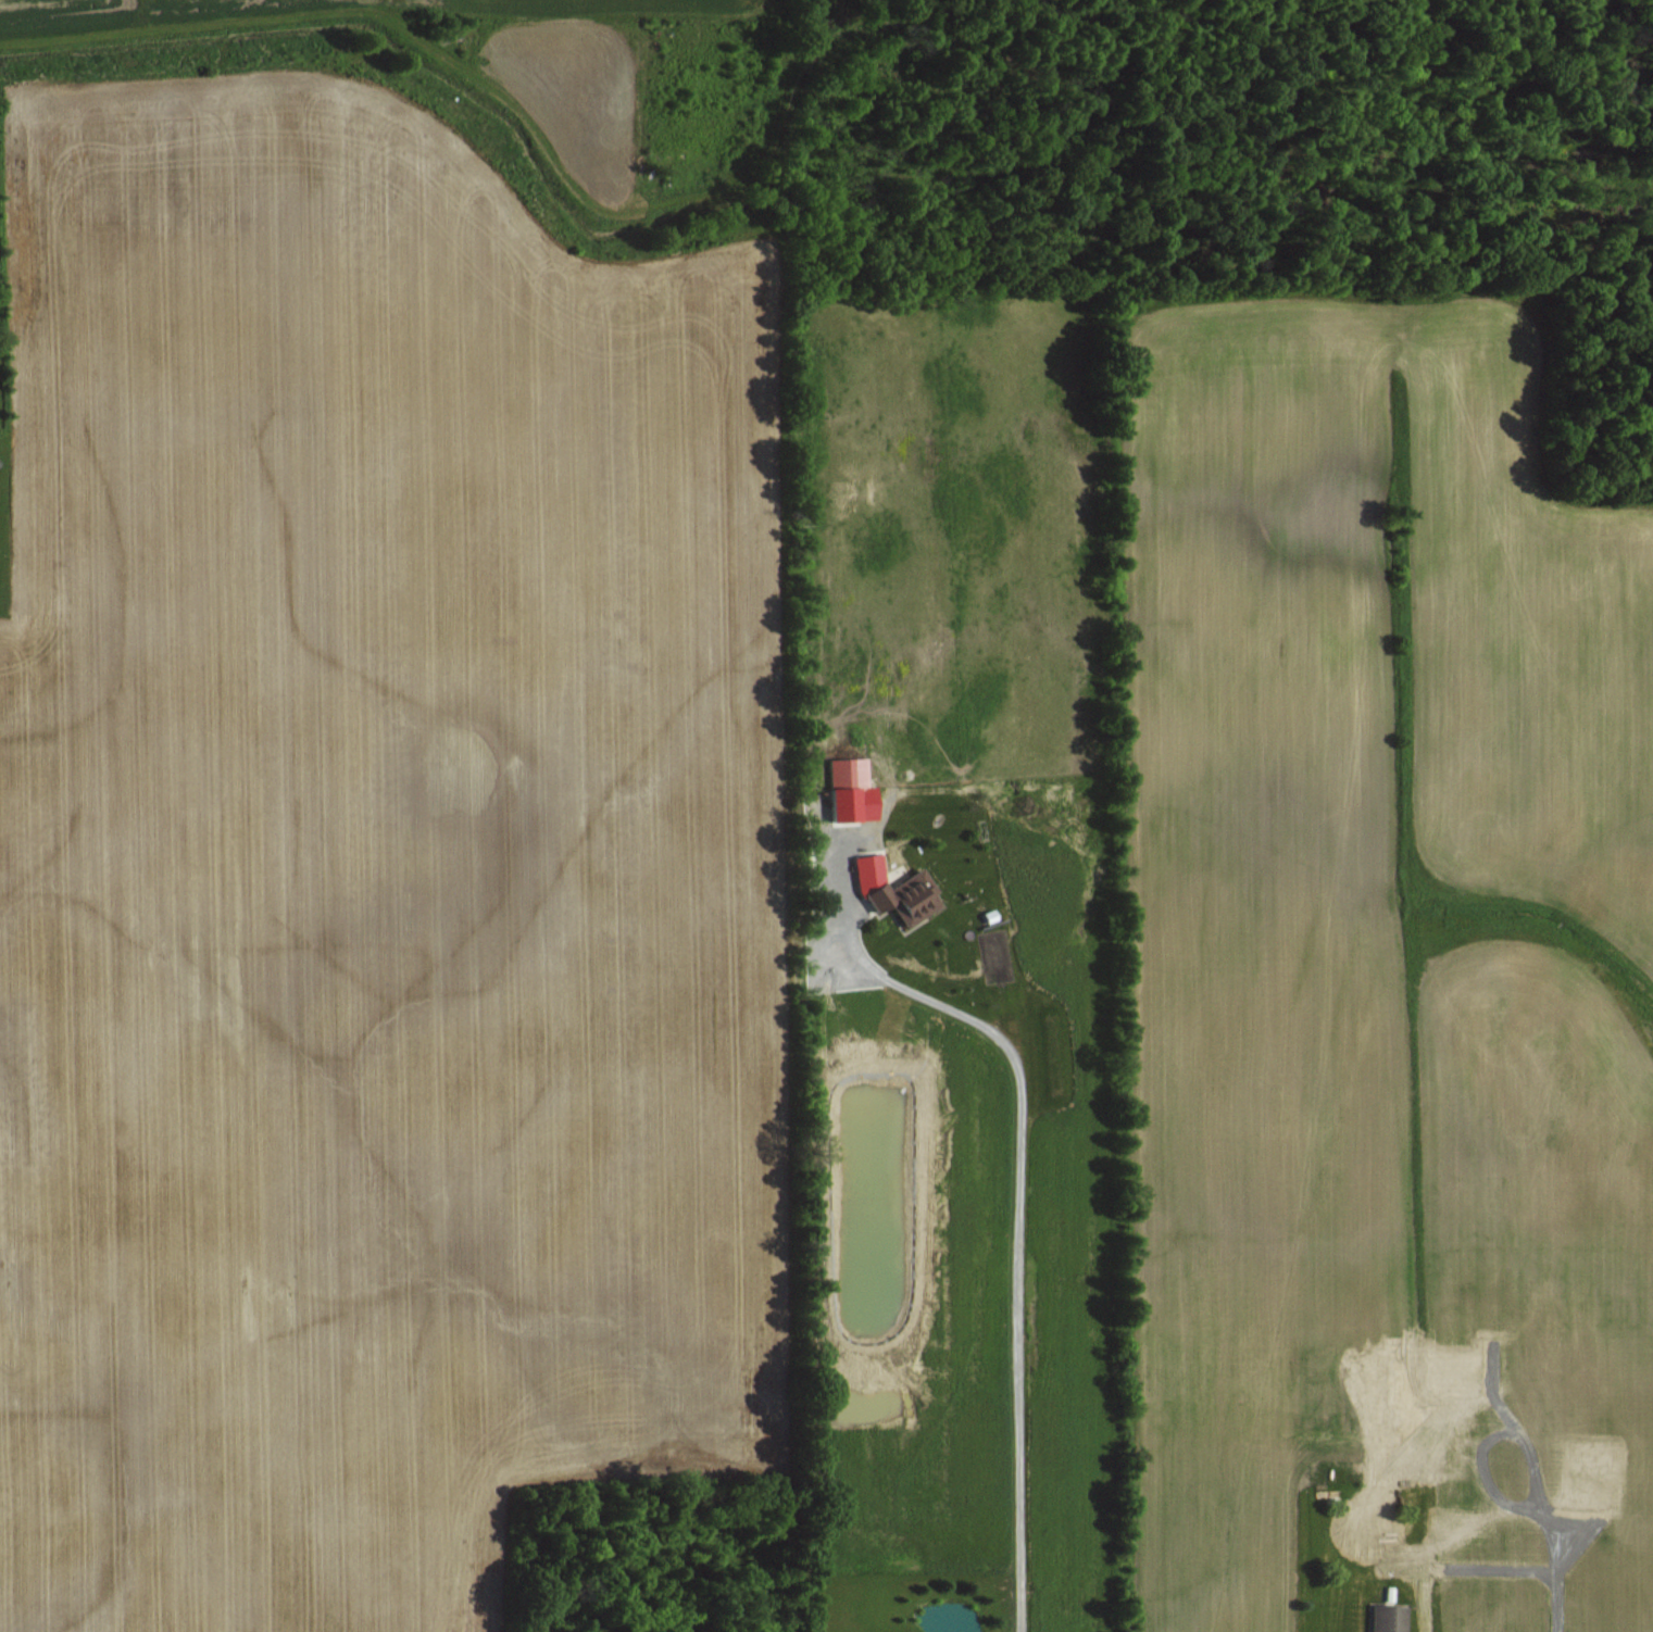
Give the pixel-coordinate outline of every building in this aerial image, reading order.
[(881,818),(880,785),(870,785),(869,756),(832,757),(834,819),(881,818)] [(908,926),(944,904),(939,896),(937,887),(924,865),(891,886),(886,879),(883,852),(855,855),(859,888),(863,895),(868,895),(879,913),(889,907),(895,906),(908,926)] [(1373,1603),(1372,1631),(1408,1631),(1408,1604),(1373,1603)]
